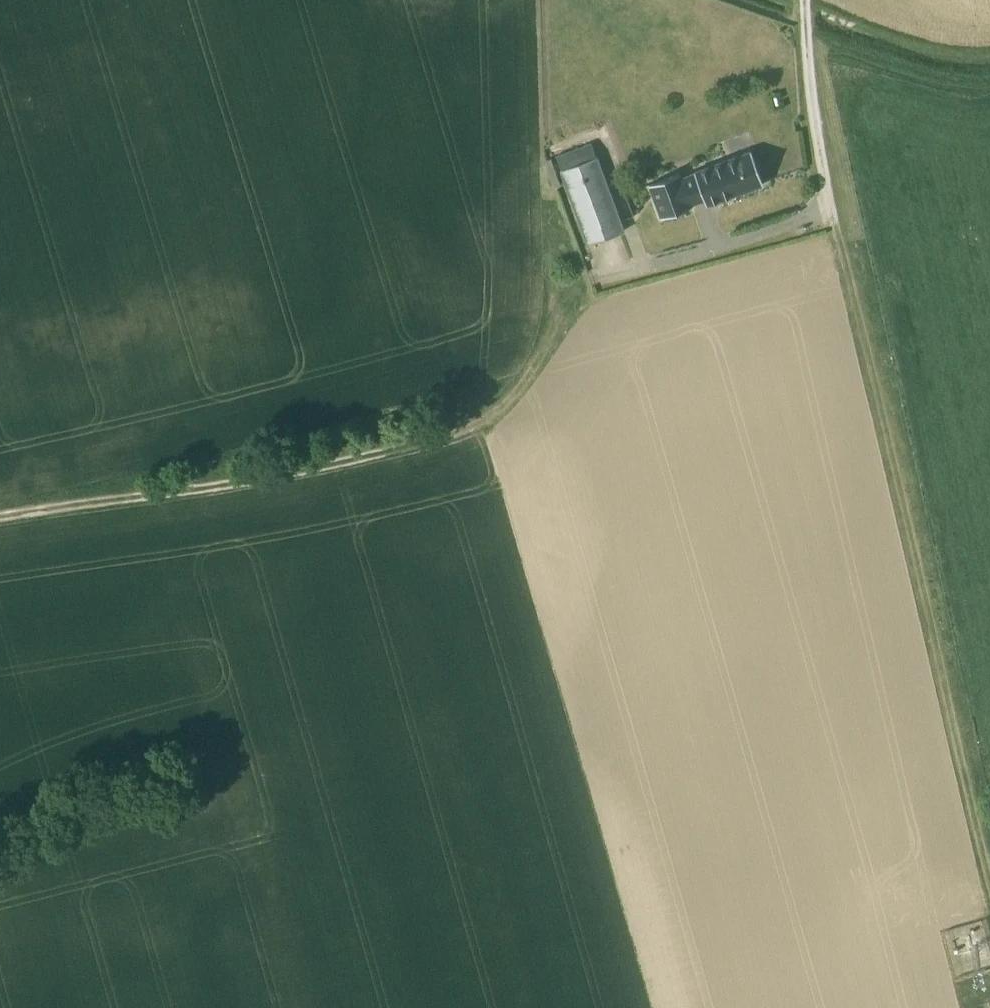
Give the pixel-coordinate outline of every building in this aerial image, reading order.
[(625,229),(592,141),(555,155),(587,243),(625,229)] [(707,205),(764,184),(750,148),(694,169),(695,172),(683,176),(681,172),(648,184),(660,216),(705,200),(707,205)]
